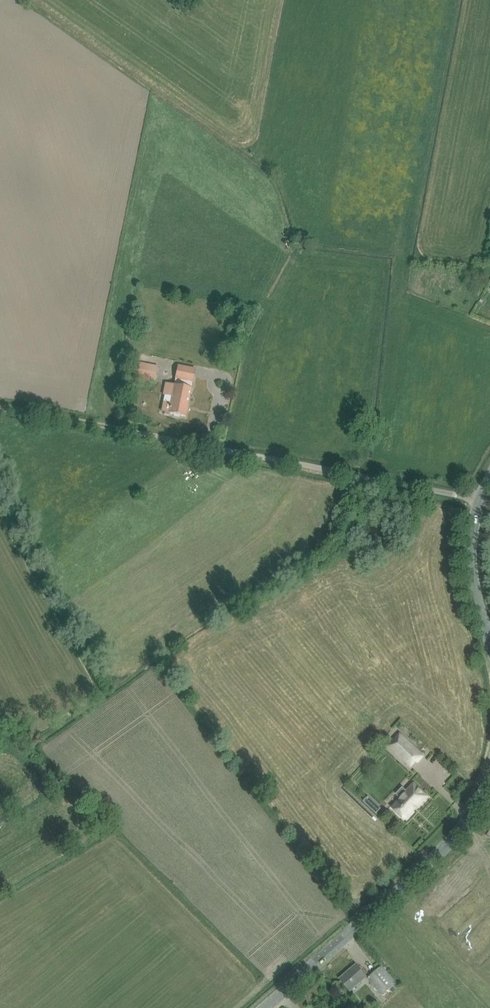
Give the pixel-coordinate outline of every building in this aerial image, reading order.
[(133,377),(155,381),(158,366),(135,362),(133,377)] [(161,412),(186,417),(192,388),(191,388),(192,382),(193,382),(196,368),(177,365),(174,379),(175,379),(174,384),(165,383),(163,395),(165,395),(161,412)] [(424,756),(400,734),(389,746),(411,767),(416,761),(418,762),(424,756)] [(428,797),(414,784),(407,791),(409,794),(403,800),(402,798),(393,808),(405,819),(417,807),(418,808),(428,797)] [(368,977),(356,964),(339,979),(351,992),(368,977)] [(382,966),(367,979),(383,996),(397,983),(382,966)]
